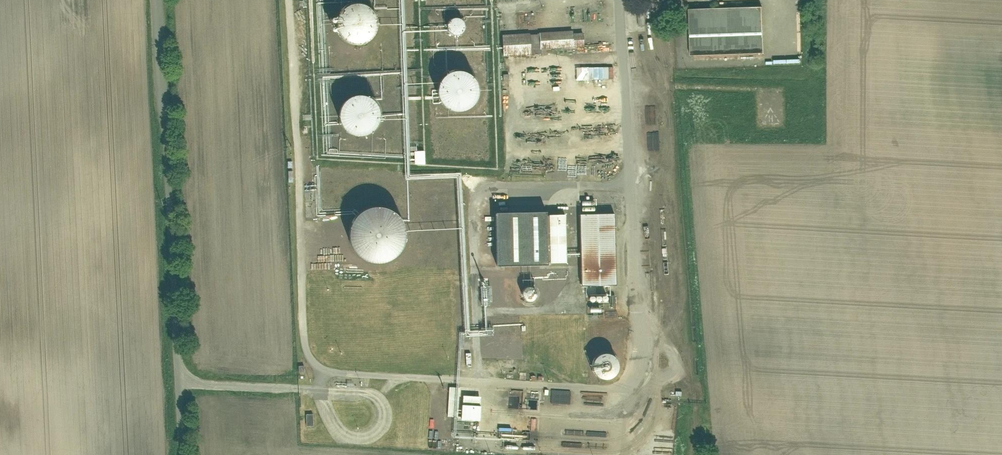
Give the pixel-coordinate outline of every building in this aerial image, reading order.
[(684,4),(685,51),(758,48),(757,2),(684,4)] [(348,45),(390,40),(387,15),(380,15),(379,4),(344,9),(348,45)] [(472,23),(458,19),(454,31),(468,36),(472,23)] [(496,31),(498,52),(568,48),(567,26),(496,31)] [(616,78),(615,66),(574,68),(574,80),(616,78)] [(445,69),(439,106),(485,113),(491,76),(445,69)] [(343,135),(390,135),(390,97),(343,97),(343,135)] [(418,165),(429,164),(428,151),(417,151),(418,165)] [(541,207),(490,208),(491,262),(543,261),(543,259),(560,259),(560,210),(542,210),(541,207)] [(391,264),(399,263),(411,256),(415,247),(412,235),(408,233),(404,227),(405,224),(401,225),(396,223),(398,217),(398,216),(395,211),(389,208),(385,208),(376,210),(370,213),(364,213),(356,217),(351,229),(351,234),(353,244),(360,257),(371,261),(378,261),(382,263),(391,264)] [(609,209),(573,209),(574,281),(610,280),(609,209)] [(552,401),(570,402),(570,391),(553,390),(552,401)] [(483,421),(485,397),(467,395),(465,420),(483,421)] [(308,414),(309,427),(317,426),(316,413),(308,414)]
